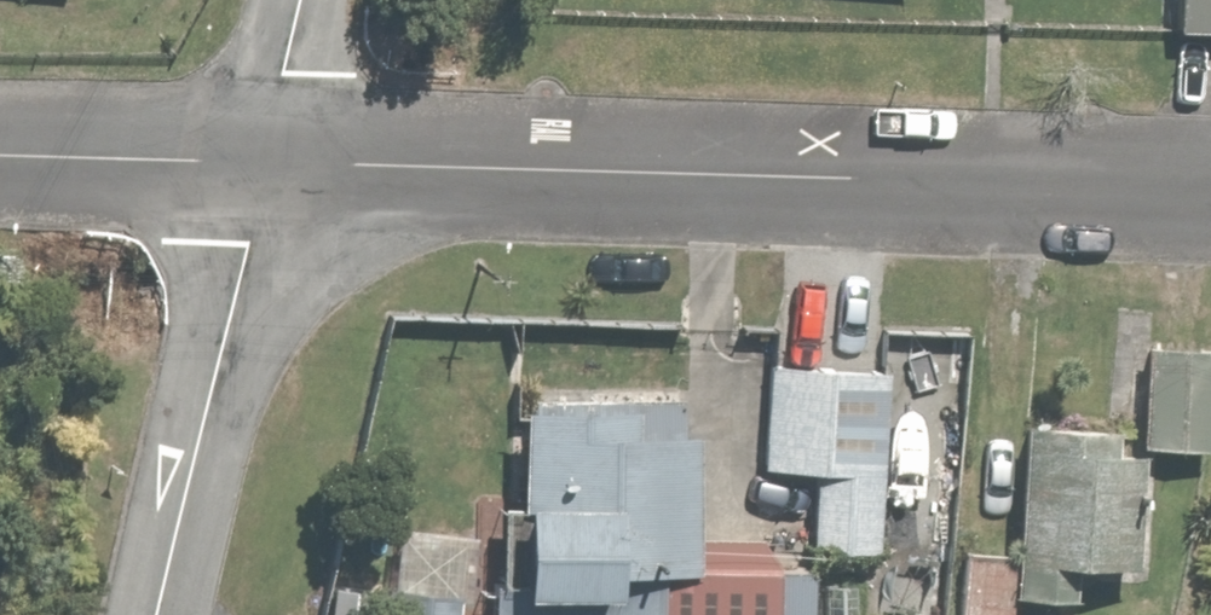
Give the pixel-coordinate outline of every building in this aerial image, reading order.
[(1183,32),(1210,32),(1210,0),(1183,0),(1183,32)] [(1157,344),(1155,447),(1210,447),(1210,344),(1157,344)] [(903,362),(775,358),(772,467),(823,468),(821,548),(897,550),(903,362)] [(505,614),(797,614),(798,559),(709,557),(711,426),(664,425),(664,404),(538,401),(535,574),(506,573),(505,614)] [(1029,549),(965,545),(961,614),(1060,614),(1061,604),(1094,606),(1096,572),(1158,575),(1165,451),(1133,449),(1135,423),(1036,418),(1029,549)]
